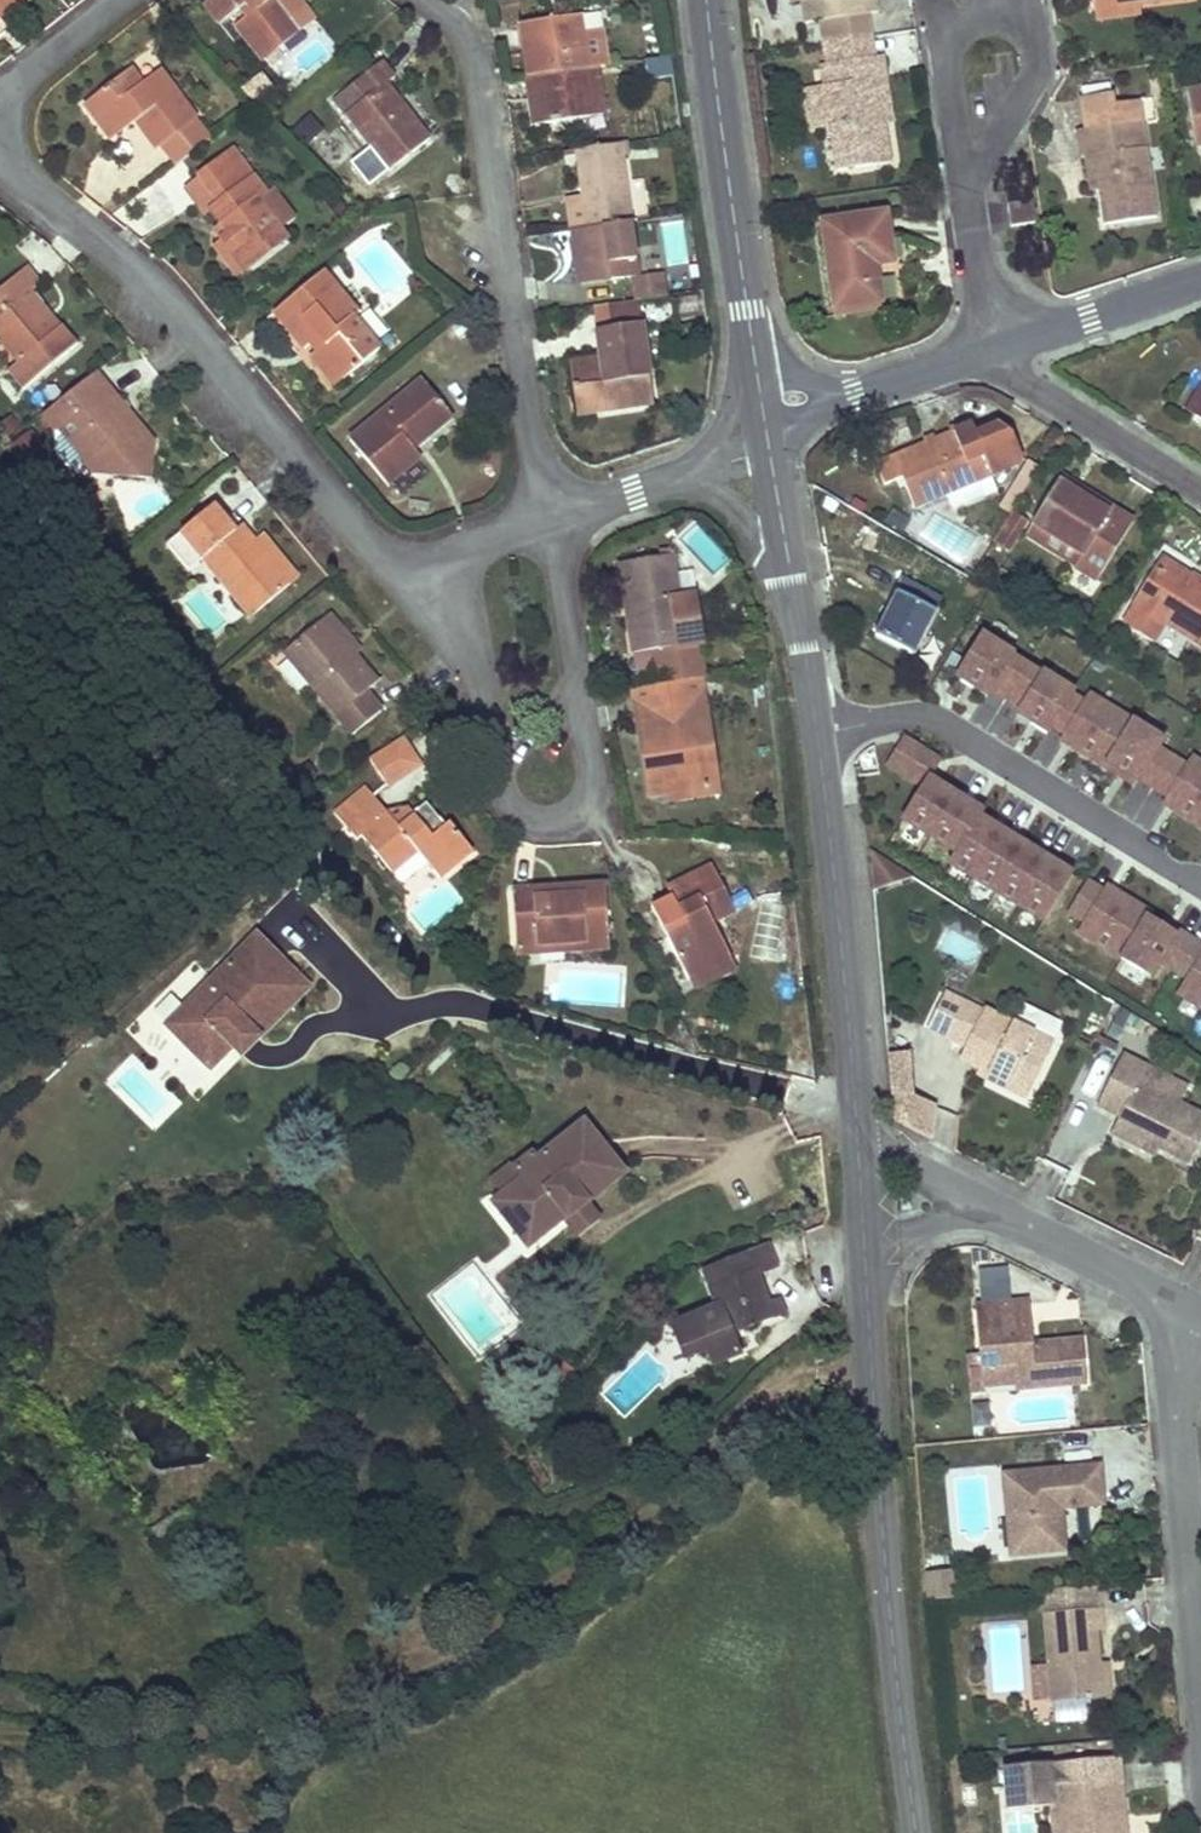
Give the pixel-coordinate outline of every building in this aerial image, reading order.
[(18,0),(0,0),(0,15),(18,0)] [(204,6),(220,25),(241,8),(248,16),(236,26),(263,61),(302,31),(292,19),(278,0),(211,0),(204,6)] [(300,0),(278,0),(292,19),(307,8),(300,0)] [(811,0),(802,2),(805,23),(821,21),(868,14),(878,13),(876,0),(811,0)] [(1094,9),(1139,3),(1166,0),(1093,0),(1094,9)] [(1140,12),(1139,3),(1094,9),(1096,18),(1140,12)] [(871,36),(868,14),(821,21),(825,42),(871,36)] [(608,66),(602,32),(584,35),(580,15),(520,24),(528,78),(596,68),(608,66)] [(875,60),(871,36),(825,42),(829,67),(875,60)] [(669,52),(647,55),(649,73),(672,70),(669,52)] [(883,121),(876,79),(885,77),(883,59),(875,60),(829,67),(822,68),(825,88),(831,125),(838,170),(889,163),(883,121)] [(431,139),(387,84),(395,77),(382,61),(333,101),(369,146),(352,160),(371,185),(431,139)] [(603,116),(596,68),(528,78),(528,80),(531,79),(534,99),(540,98),(541,105),(532,106),(535,126),(603,116)] [(196,119),(166,78),(148,91),(142,84),(131,69),(84,105),(111,141),(136,122),(157,150),(196,119)] [(148,91),(166,78),(160,71),(142,84),(148,91)] [(255,103),(274,89),(263,74),(242,91),(255,103)] [(891,119),(885,77),(876,79),(883,121),(891,119)] [(541,105),(540,98),(534,99),(531,79),(528,80),(532,106),(541,105)] [(1111,94),(1110,84),(1081,89),(1083,98),(1111,94)] [(831,125),(825,88),(806,91),(811,128),(831,125)] [(1188,92),(1196,144),(1200,144),(1200,90),(1188,92)] [(1156,217),(1142,121),(1116,125),(1113,105),(1111,94),(1083,98),(1087,129),(1077,131),(1081,158),(1086,157),(1095,155),(1099,189),(1104,225),(1156,217)] [(1142,121),(1139,101),(1113,105),(1116,125),(1142,121)] [(306,145),(323,129),(311,116),(294,131),(306,145)] [(622,156),(620,144),(576,151),(583,198),(567,200),(571,231),(631,222),(622,156)] [(629,155),(627,144),(620,144),(622,156),(629,155)] [(286,239),(257,201),(266,193),(233,151),(200,176),(211,192),(197,203),(206,214),(212,210),(223,225),(229,233),(222,239),(246,270),(286,239)] [(1099,189),(1095,155),(1086,157),(1091,190),(1099,189)] [(211,192),(200,176),(186,188),(197,203),(211,192)] [(361,202),(370,195),(363,186),(361,188),(359,185),(352,191),(361,202)] [(335,217),(346,209),(338,199),(328,206),(335,217)] [(1036,223),(1032,200),(1007,204),(1010,227),(1036,223)] [(894,263),(886,212),(822,222),(834,308),(856,304),(857,314),(882,310),(878,278),(869,280),(868,271),(876,269),(876,265),(894,263)] [(638,276),(631,222),(571,231),(580,285),(632,277),(635,277),(638,276)] [(229,233),(223,225),(215,231),(222,239),(229,233)] [(246,270),(222,239),(214,245),(238,276),(246,270)] [(38,316),(45,311),(47,309),(32,291),(40,285),(26,268),(0,290),(0,339),(20,362),(9,371),(24,389),(75,346),(60,328),(53,334),(38,316)] [(878,278),(876,269),(868,271),(869,280),(878,278)] [(380,349),(353,317),(357,313),(323,271),(274,312),(286,327),(304,349),(311,343),(319,337),(325,344),(317,351),(342,381),(380,349)] [(666,297),(663,273),(646,275),(648,283),(633,284),(635,301),(638,300),(666,297)] [(648,283),(646,275),(638,276),(635,277),(632,277),(633,284),(648,283)] [(698,312),(696,296),(670,300),(673,316),(698,312)] [(653,405),(638,300),(635,301),(608,305),(611,328),(596,331),(600,358),(604,383),(572,388),(577,416),(653,405)] [(857,314),(856,304),(834,308),(835,317),(857,314)] [(60,328),(45,311),(38,316),(53,334),(60,328)] [(286,327),(274,312),(267,318),(279,333),(286,327)] [(317,351),(325,344),(319,337),(311,343),(317,351)] [(342,381),(317,351),(310,357),(335,386),(342,381)] [(604,383),(600,358),(569,363),(572,388),(604,383)] [(153,443),(95,373),(44,415),(56,430),(68,421),(93,451),(91,473),(149,478),(153,443)] [(420,443),(452,416),(422,379),(350,440),(387,485),(420,457),(413,448),(410,444),(416,439),(420,443)] [(1200,407),(1200,390),(1187,413),(1195,417),(1200,407)] [(93,451),(68,421),(56,430),(91,473),(93,451)] [(914,507),(1017,464),(1021,457),(1012,434),(999,425),(976,434),(972,425),(876,465),(884,486),(903,478),(914,507)] [(9,443),(19,460),(44,447),(34,429),(9,443)] [(420,443),(416,439),(410,444),(413,448),(420,443)] [(1097,579),(1133,522),(1096,499),(1093,503),(1070,489),(1073,484),(1061,477),(1032,524),(1082,555),(1076,566),(1097,579)] [(1070,489),(1093,503),(1096,499),(1073,484),(1070,489)] [(290,584),(255,542),(241,525),(235,531),(213,506),(187,528),(196,538),(189,544),(202,559),(250,617),(290,584)] [(1027,521),(1012,512),(1004,524),(1019,533),(1027,521)] [(1008,551),(1019,533),(1004,524),(993,543),(1008,551)] [(1082,555),(1032,524),(1025,535),(1076,566),(1082,555)] [(202,559),(189,544),(196,538),(187,528),(166,545),(188,571),(202,559)] [(298,578),(263,536),(255,542),(290,584),(298,578)] [(704,645),(698,603),(685,597),(678,598),(671,556),(619,563),(634,653),(654,650),(659,685),(700,679),(703,678),(699,645),(704,645)] [(1160,559),(1133,602),(1137,605),(1124,625),(1153,643),(1165,622),(1200,644),(1200,584),(1160,559)] [(914,654),(941,598),(900,578),(892,593),(900,597),(895,607),(891,605),(890,607),(876,636),(914,654)] [(895,607),(900,597),(892,593),(886,605),(890,607),(891,605),(895,607)] [(360,652),(329,615),(320,622),(351,660),(355,657),(360,652)] [(377,683),(355,657),(351,660),(320,622),(284,652),(353,735),(381,712),(365,693),(377,683)] [(991,694),(1002,700),(1027,659),(1015,652),(1017,648),(985,629),(958,674),(991,694)] [(764,655),(762,639),(745,641),(747,658),(764,655)] [(1015,708),(1052,730),(1075,691),(1079,685),(1045,664),(1042,669),(1027,659),(1002,700),(1015,708)] [(203,682),(213,674),(205,665),(196,673),(203,682)] [(717,785),(700,679),(659,685),(633,689),(641,733),(646,733),(651,757),(644,758),(650,796),(669,793),(717,785)] [(1086,697),(1075,691),(1052,730),(1104,761),(1131,715),(1090,691),(1086,697)] [(1104,761),(1152,789),(1173,753),(1159,745),(1165,735),(1131,715),(1104,761)] [(651,757),(646,733),(641,733),(644,758),(651,757)] [(921,787),(931,771),(941,756),(906,734),(886,764),(921,787)] [(419,765),(402,739),(369,760),(386,786),(419,765)] [(1200,818),(1200,758),(1192,753),(1187,762),(1173,753),(1152,789),(1200,818)] [(315,775),(309,764),(299,770),(306,781),(315,775)] [(902,816),(931,835),(961,789),(931,771),(921,787),(902,816)] [(718,794),(717,785),(669,793),(671,801),(718,794)] [(472,851),(449,823),(445,827),(426,803),(412,814),(411,815),(414,818),(400,829),(385,811),(366,787),(334,813),(356,841),(361,837),(391,873),(417,852),(426,862),(439,878),(472,851)] [(987,806),(961,789),(931,835),(958,852),(983,814),(987,806)] [(400,829),(414,818),(411,815),(412,814),(407,808),(385,811),(400,829)] [(952,861),(973,874),(1004,827),(983,814),(958,852),(952,861)] [(973,874),(996,889),(1027,842),(1004,827),(973,874)] [(996,889),(1020,904),(1050,857),(1027,842),(996,889)] [(400,883),(426,862),(417,852),(391,873),(400,883)] [(1072,871),(1050,857),(1020,904),(1042,918),(1072,871)] [(730,958),(713,923),(735,911),(735,910),(729,899),(711,866),(675,884),(685,905),(678,909),(672,897),(671,897),(651,907),(688,979),(730,958)] [(1117,959),(1121,952),(1145,912),(1147,907),(1106,883),(1105,887),(1090,879),(1070,913),(1083,921),(1075,934),(1117,959)] [(685,905),(675,884),(666,888),(671,897),(672,897),(678,909),(685,905)] [(609,940),(605,885),(580,886),(581,895),(555,897),(554,888),(512,891),(516,946),(609,940)] [(460,905),(445,886),(413,912),(428,930),(460,905)] [(581,895),(580,886),(554,888),(555,897),(581,895)] [(751,901),(745,890),(729,899),(735,910),(751,901)] [(1162,963),(1173,969),(1193,936),(1180,928),(1178,931),(1145,912),(1121,952),(1156,973),(1162,963)] [(232,1049),(265,1016),(274,1025),(310,988),(256,934),(164,1026),(210,1071),(232,1049)] [(1193,936),(1173,969),(1185,976),(1176,992),(1200,1006),(1200,940),(1193,936)] [(516,955),(609,949),(609,940),(516,946),(516,955)] [(694,990),(736,969),(730,958),(688,979),(694,990)] [(618,976),(561,973),(560,1002),(617,1005),(618,976)] [(1053,1043),(984,1009),(983,1012),(944,993),(927,1029),(965,1047),(959,1060),(980,1069),(988,1073),(985,1079),(1026,1099),(1053,1043)] [(241,1057),(274,1025),(265,1016),(232,1049),(241,1057)] [(1119,1036),(1126,1022),(1116,1016),(1109,1030),(1119,1036)] [(1117,1041),(1119,1036),(1109,1030),(1106,1036),(1117,1041)] [(934,1107),(915,1098),(911,1053),(888,1055),(893,1121),(931,1138),(934,1107)] [(1138,1083),(1146,1066),(1122,1054),(1097,1106),(1119,1116),(1111,1134),(1147,1152),(1150,1145),(1158,1149),(1189,1164),(1200,1141),(1200,1114),(1179,1104),(1138,1083)] [(1188,1088),(1146,1066),(1138,1083),(1179,1104),(1188,1088)] [(985,1079),(988,1073),(980,1069),(977,1075),(985,1079)] [(588,1203),(625,1173),(583,1121),(537,1158),(532,1153),(513,1168),(522,1179),(503,1193),(491,1203),(509,1226),(519,1218),(537,1241),(563,1220),(564,1222),(588,1203)] [(1154,1155),(1158,1149),(1150,1145),(1147,1152),(1154,1155)] [(503,1193),(522,1179),(513,1168),(495,1182),(503,1193)] [(918,1196),(905,1188),(902,1193),(915,1201),(918,1196)] [(577,1238),(601,1219),(588,1203),(564,1222),(577,1238)] [(537,1241),(519,1218),(509,1226),(527,1248),(537,1241)] [(731,1335),(773,1319),(767,1304),(755,1274),(775,1266),(767,1246),(704,1272),(718,1307),(676,1323),(689,1356),(707,1349),(713,1365),(739,1354),(731,1335)] [(1086,1383),(1082,1339),(1046,1343),(1046,1346),(1033,1347),(1032,1344),(1028,1297),(1011,1299),(1007,1264),(979,1267),(982,1302),(975,1302),(980,1352),(967,1353),(971,1392),(983,1391),(983,1387),(1016,1384),(1016,1390),(1086,1383)] [(467,1277),(442,1296),(479,1343),(504,1324),(467,1277)] [(784,1313),(779,1299),(767,1304),(773,1319),(784,1313)] [(573,1448),(576,1437),(560,1432),(557,1444),(573,1448)] [(1103,1505),(1100,1466),(1003,1474),(1011,1556),(1065,1551),(1061,1509),(1103,1505)] [(957,1598),(954,1574),(924,1576),(926,1601),(957,1598)] [(1100,1665),(1096,1630),(1101,1629),(1099,1609),(1098,1609),(1096,1586),(1042,1590),(1048,1669),(1051,1696),(1051,1704),(1103,1699),(1100,1665)] [(1017,1628),(989,1630),(994,1692),(1021,1689),(1017,1628)] [(1111,1698),(1108,1665),(1100,1665),(1103,1699),(1111,1698)] [(1051,1696),(1048,1669),(1032,1670),(1034,1698),(1051,1696)] [(972,1772),(971,1760),(956,1763),(957,1774),(972,1772)] [(1117,1768),(1025,1777),(1002,1779),(1006,1821),(1029,1819),(1049,1817),(1051,1832),(1112,1832),(1112,1827),(1123,1826),(1117,1768)]
